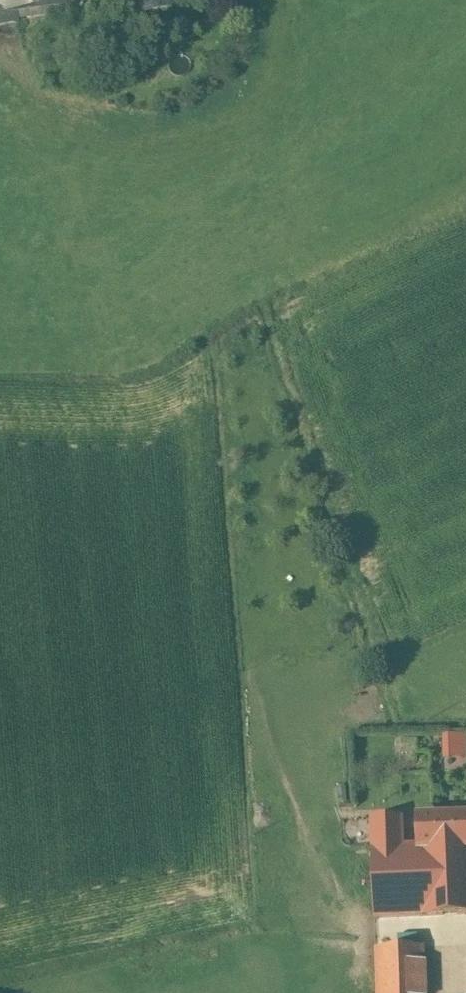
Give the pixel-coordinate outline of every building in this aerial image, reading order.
[(17,24),(16,21),(62,15),(61,6),(71,5),(71,0),(0,0),(0,27),(17,24)] [(449,757),(465,756),(465,731),(448,732),(449,757)] [(417,815),(418,845),(418,850),(465,849),(465,814),(417,815)] [(418,850),(418,845),(402,845),(402,816),(371,817),(374,917),(465,913),(465,849),(418,850)] [(375,946),(376,992),(425,992),(424,960),(423,960),(423,945),(375,946)]
